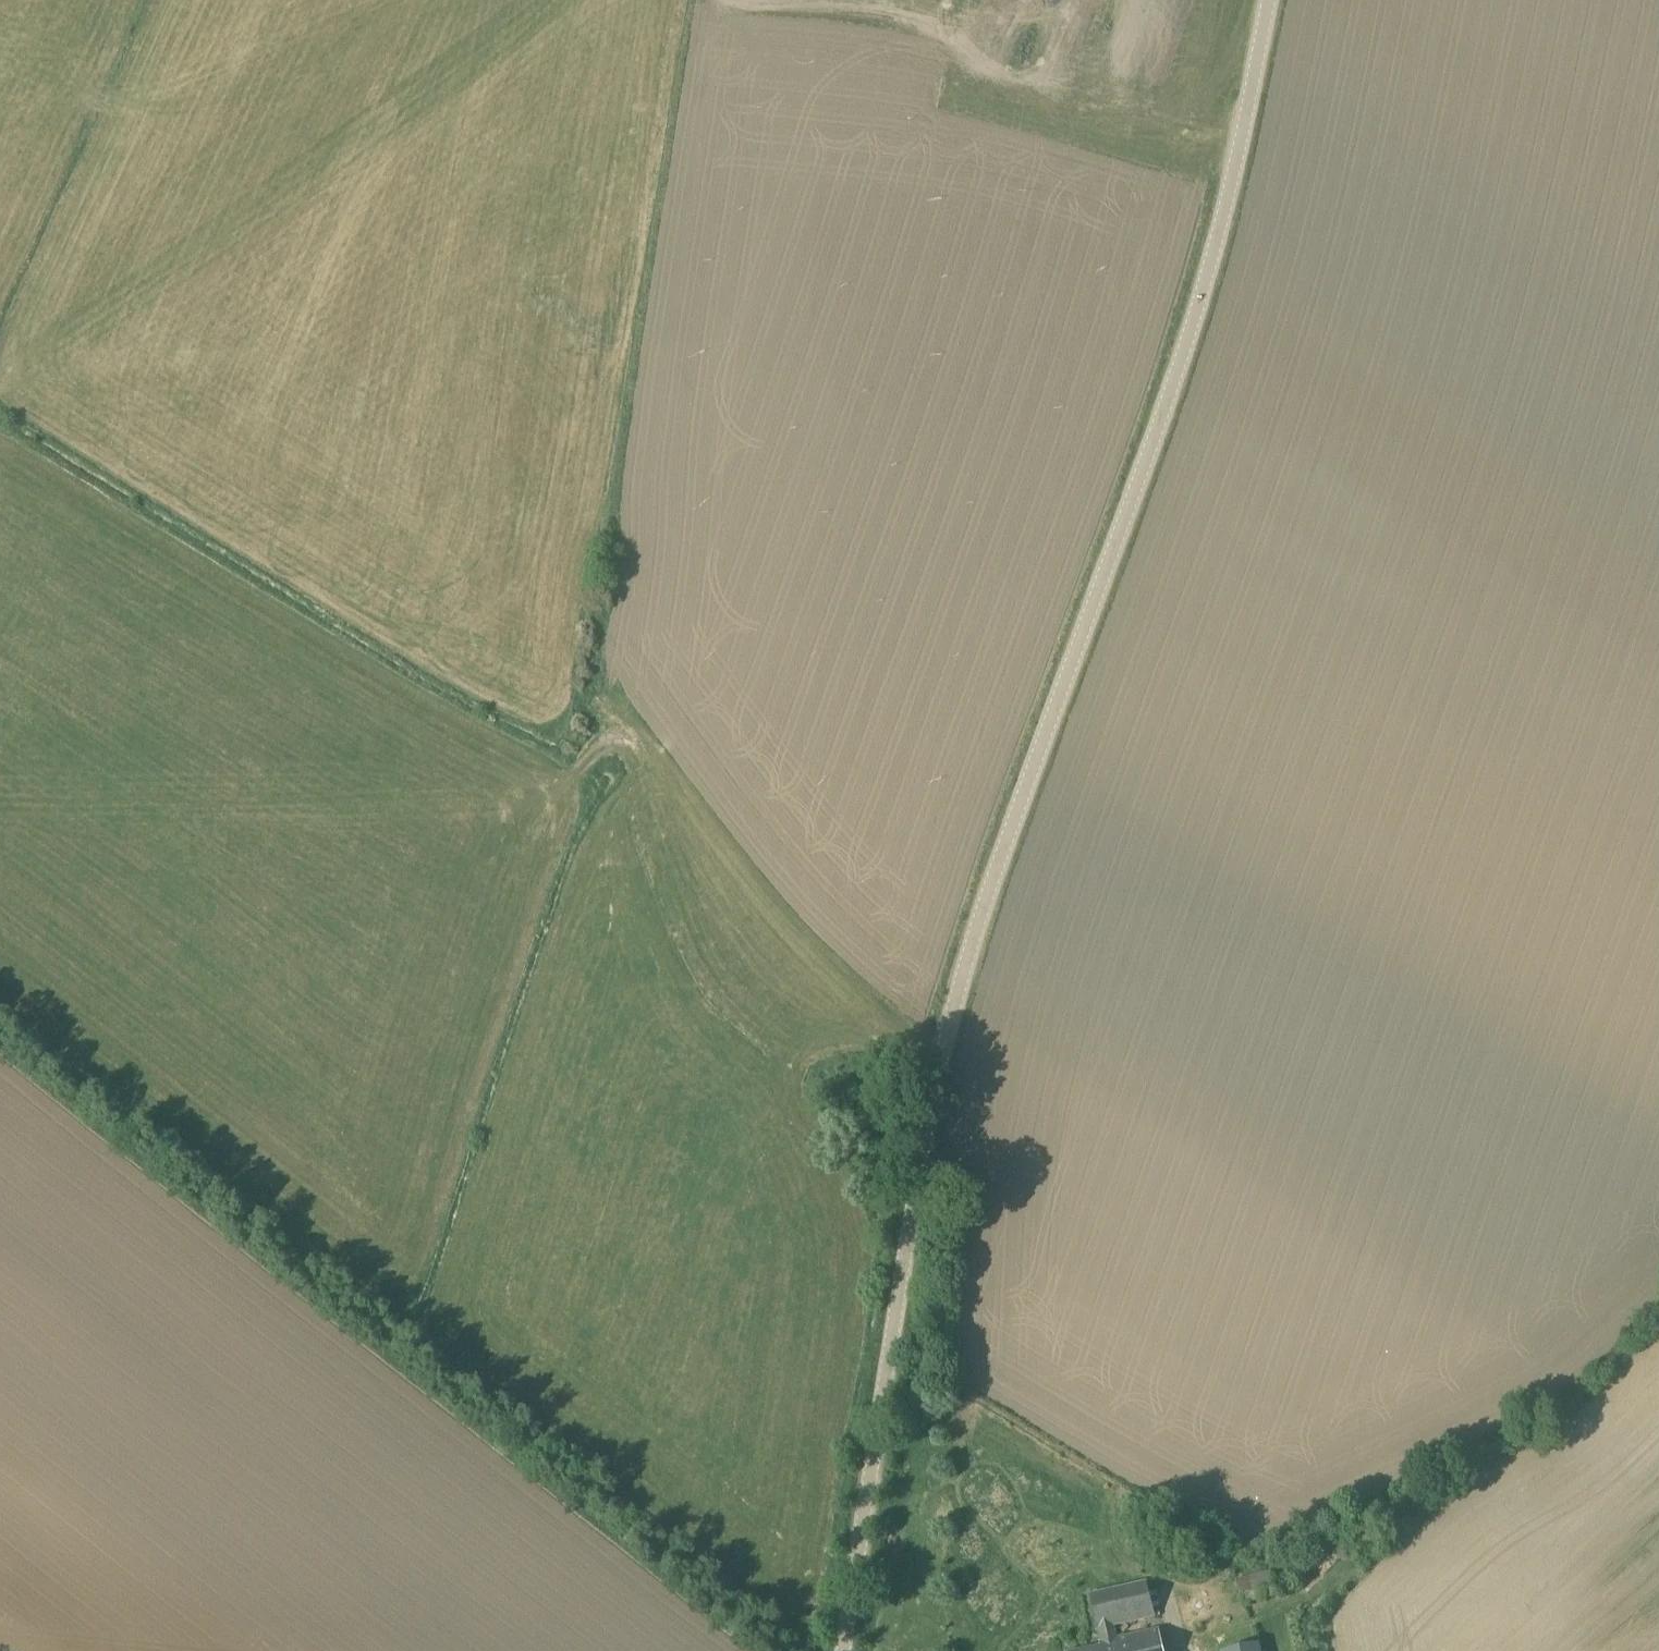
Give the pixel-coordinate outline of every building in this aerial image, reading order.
[(1244,1583),(1248,1597),(1284,1587),(1280,1573),(1244,1583)] [(1114,1627),(1155,1618),(1146,1582),(1110,1590),(1088,1595),(1097,1631),(1100,1644),(1100,1648),(1086,1650),(1161,1650),(1157,1631),(1117,1640),(1114,1627)]
